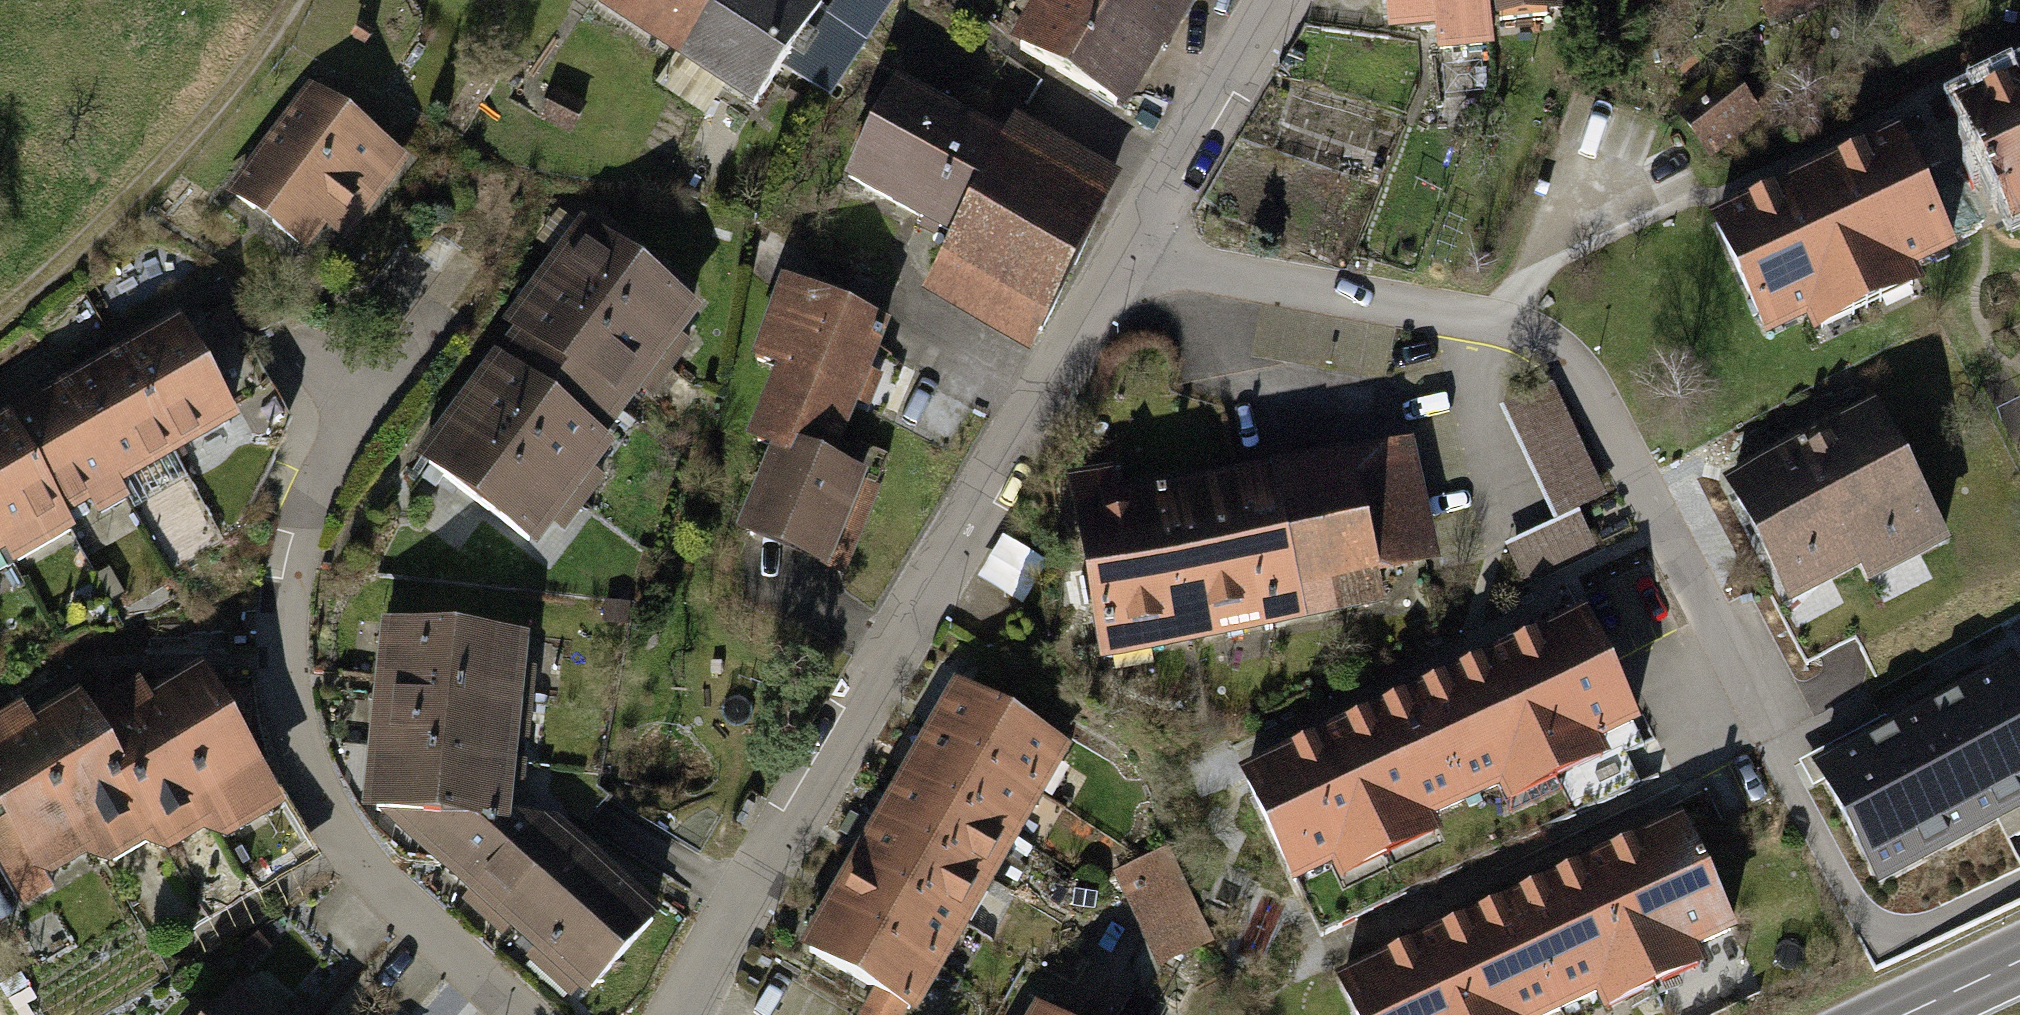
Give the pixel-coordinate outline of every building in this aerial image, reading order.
[(593,14),(603,0),(573,0),(593,14)] [(593,14),(667,66),(714,0),(603,0),(593,14)] [(667,66),(743,120),(774,76),(823,6),(814,0),(714,0),(667,66)] [(1179,0),(1055,0),(1028,47),(1120,100),(1179,0)] [(1482,28),(1479,0),(1367,0),(1371,41),(1426,36),(1428,59),(1484,53),(1482,28)] [(1481,22),(1587,12),(1586,0),(1479,0),(1481,22)] [(1752,34),(1834,0),(1738,0),(1752,34)] [(829,96),(872,29),(834,5),(791,72),(829,96)] [(1033,86),(1005,73),(992,99),(1021,112),(1033,86)] [(1705,163),(1752,117),(1713,78),(1666,124),(1705,163)] [(299,84),(209,198),(292,262),(313,236),(328,248),(397,160),(299,84)] [(936,249),(917,285),(1031,348),(1118,189),(1002,126),(991,145),(885,86),(828,189),(936,249)] [(1948,120),(1999,230),(2019,221),(2019,87),(1948,120)] [(560,136),(579,109),(550,89),(531,117),(560,136)] [(1703,233),(1758,346),(1796,327),(1806,348),(1913,296),(1903,275),(1949,253),(1894,141),(1703,233)] [(545,270),(527,295),(658,390),(683,357),(672,349),(695,317),(575,230),(569,239),(546,222),(523,254),(545,270)] [(761,374),(733,440),(760,451),(722,542),(830,587),(873,483),(820,460),(841,409),(857,416),(871,382),(856,375),(875,329),(771,287),(738,365),(761,374)] [(639,417),(658,390),(527,295),(478,362),(487,368),(598,449),(627,409),(639,417)] [(170,328),(112,361),(171,466),(229,433),(170,328)] [(112,361),(54,393),(113,498),(171,466),(112,361)] [(487,368),(449,421),(581,517),(599,492),(587,483),(607,455),(598,449),(487,368)] [(1495,410),(1548,523),(1568,514),(1596,501),(1543,388),(1495,410)] [(0,423),(0,434),(55,531),(113,498),(54,393),(0,423)] [(1868,414),(1716,492),(1785,626),(1937,547),(1868,414)] [(558,548),(581,517),(449,421),(410,474),(530,561),(546,539),(558,548)] [(55,531),(0,434),(0,562),(55,531)] [(1096,469),(1048,478),(1083,665),(1374,611),(1369,581),(1425,570),(1401,441),(1101,497),(1096,469)] [(1548,523),(1494,549),(1514,591),(1588,557),(1568,514),(1548,523)] [(1577,609),(1399,691),(1456,815),(1487,801),(1495,817),(1597,771),(1590,755),(1634,735),(1577,609)] [(368,627),(362,690),(520,707),(524,673),(505,670),(508,642),(368,627)] [(187,671),(125,707),(199,835),(209,852),(271,816),(187,671)] [(2007,678),(1820,774),(1881,893),(2019,822),(2019,704),(2007,678)] [(941,689),(915,733),(1031,800),(1057,756),(941,689)] [(516,747),(520,707),(362,690),(359,716),(355,755),(494,770),(497,745),(516,747)] [(1423,830),(1456,815),(1399,691),(1227,769),(1284,893),(1325,874),(1334,893),(1431,849),(1423,830)] [(116,692),(73,716),(148,846),(156,860),(199,835),(125,707),(116,692)] [(105,870),(148,846),(73,716),(62,697),(19,722),(97,856),(105,870)] [(97,856),(19,722),(10,706),(0,712),(0,868),(19,901),(97,856)] [(915,733),(889,777),(1005,844),(1031,800),(915,733)] [(512,772),(494,770),(355,755),(349,810),(487,825),(490,795),(509,797),(512,772)] [(889,777),(863,821),(979,888),(1005,844),(889,777)] [(349,810),(493,944),(576,855),(549,831),(487,825),(349,810)] [(1493,892),(1549,1014),(1553,1014),(1583,1001),(1589,1014),(1596,1014),(1693,971),(1685,955),(1730,935),(1673,810),(1493,892)] [(863,821),(837,865),(953,932),(979,888),(863,821)] [(1160,851),(1108,876),(1152,968),(1204,943),(1160,851)] [(652,926),(576,855),(493,944),(568,1014),(652,926)] [(837,865),(811,909),(927,976),(953,932),(837,865)] [(1493,892),(1323,969),(1344,1014),(1549,1014),(1493,892)] [(785,953),(859,996),(847,1014),(904,1014),(927,976),(811,909),(785,953)] [(223,999),(209,1014),(240,1014),(223,999)] [(189,1005),(180,1014),(200,1014),(189,1005)]
